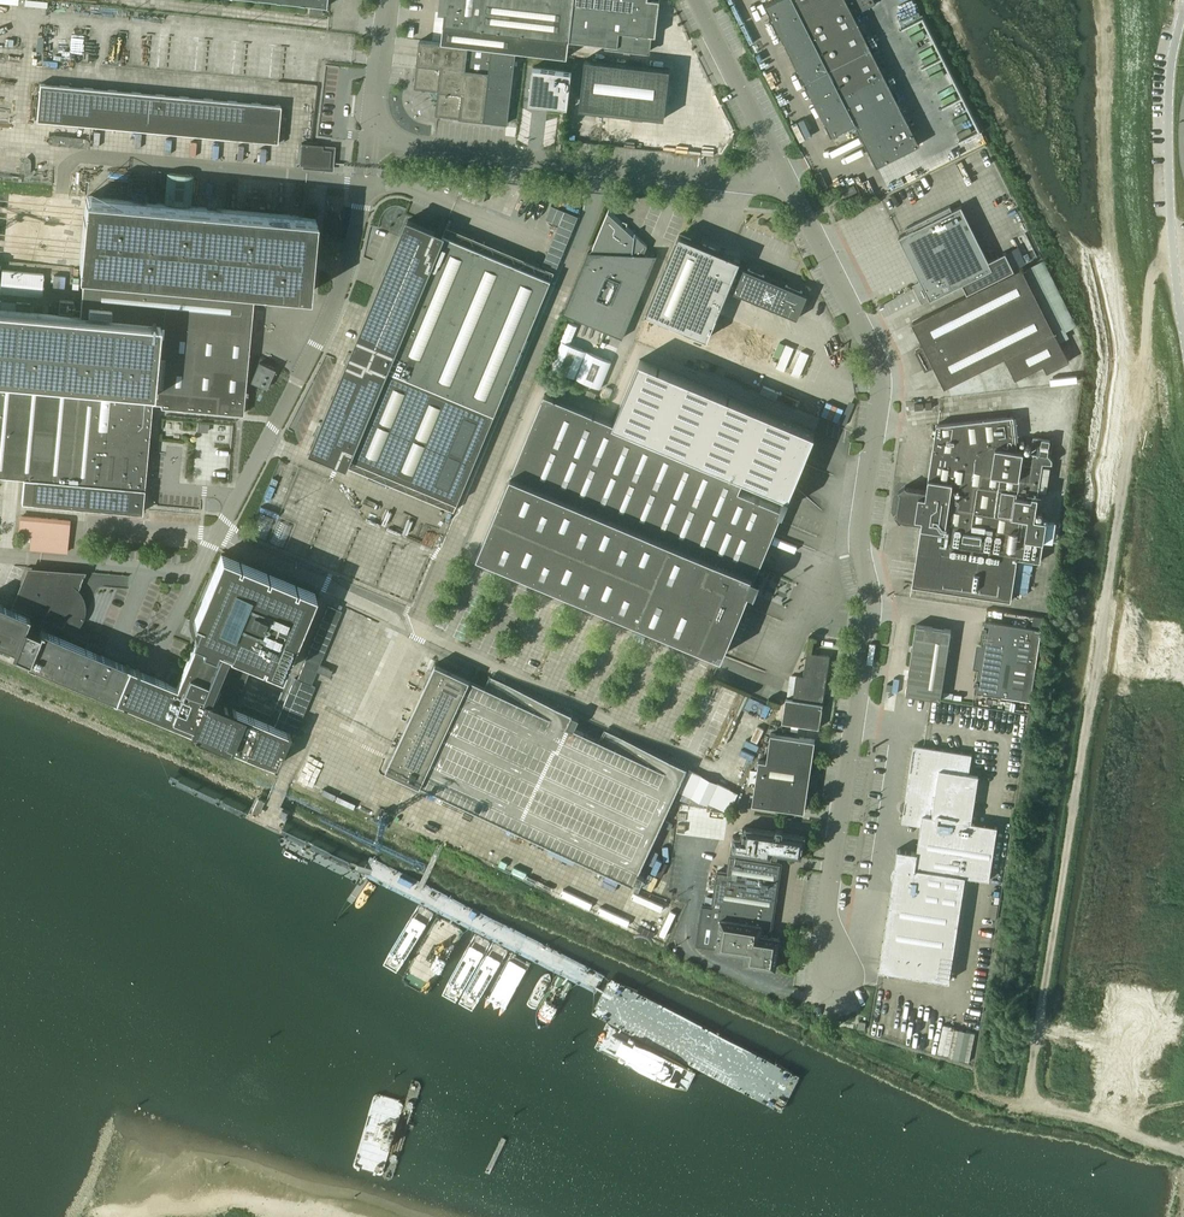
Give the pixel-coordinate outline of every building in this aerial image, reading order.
[(575,0),(441,0),(439,13),(445,14),(444,25),(571,40),(575,0)] [(571,40),(605,44),(613,40),(617,48),(647,52),(649,33),(655,34),(659,0),(575,0),(571,40)] [(872,47),(893,37),(875,0),(774,0),(766,4),(832,135),(856,123),(878,168),(921,146),(872,47)] [(322,15),(322,9),(323,7),(310,6),(309,13),(322,15)] [(670,21),(671,10),(661,9),(660,20),(670,21)] [(508,123),(517,51),(420,39),(414,88),(433,90),(438,96),(436,115),(508,123)] [(562,40),(562,50),(571,50),(572,40),(562,40)] [(671,69),(586,59),(580,108),(665,118),(671,69)] [(569,107),(573,71),(534,67),(529,102),(569,107)] [(40,84),(37,120),(278,142),(281,106),(40,84)] [(302,143),(300,165),(321,167),(321,166),(330,167),(331,150),(323,149),(323,145),(302,143)] [(846,197),(857,191),(858,191),(855,185),(843,191),(846,197)] [(20,477),(18,502),(32,503),(142,513),(152,402),(161,403),(161,406),(243,414),(255,288),(309,293),(316,218),(296,216),(88,197),(87,202),(81,268),(81,273),(84,273),(80,316),(0,309),(0,476),(20,477)] [(901,236),(899,237),(921,281),(913,285),(914,287),(916,292),(922,303),(962,283),(967,293),(1015,269),(1006,251),(988,260),(961,206),(952,210),(950,206),(906,228),(908,233),(901,236)] [(623,338),(657,255),(656,255),(654,259),(645,256),(646,254),(644,254),(648,246),(635,234),(636,232),(635,231),(635,234),(627,227),(628,223),(623,221),(623,222),(609,210),(590,256),(586,256),(563,313),(623,338)] [(495,413),(551,280),(408,219),(352,353),(311,451),(348,466),(351,458),(458,503),(495,413)] [(718,315),(729,287),(733,289),(732,291),(753,300),(753,301),(754,301),(755,302),(756,303),(757,303),(758,304),(759,304),(760,303),(761,303),(768,306),(769,307),(769,308),(770,308),(771,309),(772,310),(773,310),(774,310),(775,310),(776,310),(777,309),(798,318),(808,294),(802,292),(803,291),(786,284),(786,285),(765,276),(765,275),(748,268),(748,269),(742,267),(741,269),(737,268),(741,260),(679,234),(646,313),(730,348),(740,324),(718,315)] [(1069,361),(1022,268),(912,322),(945,387),(1005,357),(1015,380),(1043,366),(1047,373),(1069,361)] [(748,353),(753,330),(744,328),(739,351),(748,353)] [(765,347),(769,339),(762,336),(759,344),(765,347)] [(739,490),(744,477),(785,495),(784,495),(789,497),(790,495),(789,495),(815,432),(640,359),(613,422),(545,393),(478,553),(722,655),(750,588),(754,590),(754,591),(755,591),(761,577),(760,576),(760,577),(755,575),(783,510),(783,511),(784,508),(780,507),(779,507),(739,490)] [(275,369),(260,362),(251,381),(266,388),(275,369)] [(1047,518),(1034,516),(1043,461),(1053,462),(1053,458),(1050,453),(1017,449),(1013,416),(937,424),(927,490),(907,487),(906,485),(899,490),(900,492),(897,513),(902,520),(922,523),(913,585),(1011,600),(1017,557),(1040,561),(1044,539),(1047,518)] [(1051,467),(1044,466),(1040,490),(1047,491),(1051,467)] [(26,550),(67,552),(69,518),(15,515),(15,534),(27,535),(26,550)] [(1055,519),(1047,518),(1044,539),(1052,541),(1055,519)] [(201,622),(200,625),(199,625),(198,625),(197,625),(196,625),(195,626),(194,627),(194,628),(194,629),(194,630),(194,631),(195,632),(196,633),(196,634),(194,640),(195,640),(244,661),(252,664),(253,663),(261,666),(263,662),(265,663),(263,667),(281,674),(315,592),(295,584),(293,588),(291,587),(293,583),(269,574),(268,578),(266,577),(267,573),(241,562),(240,566),(237,565),(239,561),(221,554),(193,622),(194,622),(195,620),(201,622)] [(142,671),(41,628),(44,620),(46,617),(61,623),(81,575),(30,571),(16,605),(31,611),(30,613),(29,614),(28,616),(15,649),(13,652),(28,658),(26,663),(127,705),(142,671)] [(15,649),(28,616),(26,615),(25,617),(0,606),(0,643),(15,649)] [(330,677),(316,710),(350,724),(388,630),(355,617),(333,670),(319,665),(341,611),(328,606),(298,679),(311,685),(316,671),(330,677)] [(1041,630),(986,621),(974,692),(1030,701),(1041,630)] [(951,630),(916,625),(905,694),(941,699),(951,630)] [(236,703),(252,664),(195,640),(181,674),(176,685),(168,682),(142,671),(127,705),(196,733),(275,767),(290,733),(225,706),(228,699),(236,703)] [(830,655),(807,652),(803,676),(797,675),(793,699),(786,698),(782,723),(819,728),(830,655)] [(420,786),(421,785),(470,680),(436,663),(386,770),(420,786)] [(813,754),(815,739),(771,733),(767,760),(759,759),(752,803),(804,811),(807,796),(809,797),(815,754),(813,754)] [(879,967),(879,969),(949,980),(958,926),(966,876),(989,879),(997,826),(971,822),(978,775),(969,774),(972,754),(962,752),(913,745),(905,803),(904,803),(903,803),(902,803),(901,803),(901,804),(900,804),(900,805),(900,806),(900,807),(900,808),(900,809),(901,810),(902,811),(903,811),(902,822),(921,825),(917,852),(897,849),(890,893),(891,893),(887,915),(887,916),(880,967),(879,967)] [(803,857),(806,836),(783,832),(784,831),(782,829),(778,828),(776,830),(776,831),(745,826),(744,837),(733,835),(731,851),(773,858),(773,861),(730,855),(727,872),(717,871),(715,890),(776,899),(781,863),(777,862),(779,853),(803,857)] [(770,935),(776,899),(715,890),(712,906),(702,904),(696,945),(716,948),(716,949),(746,953),(745,963),(776,968),(780,937),(770,935)] [(654,941),(658,935),(631,920),(628,926),(654,941)] [(866,1022),(859,1021),(858,1028),(865,1029),(866,1022)] [(967,1062),(974,1033),(943,1026),(936,1055),(967,1062)]
